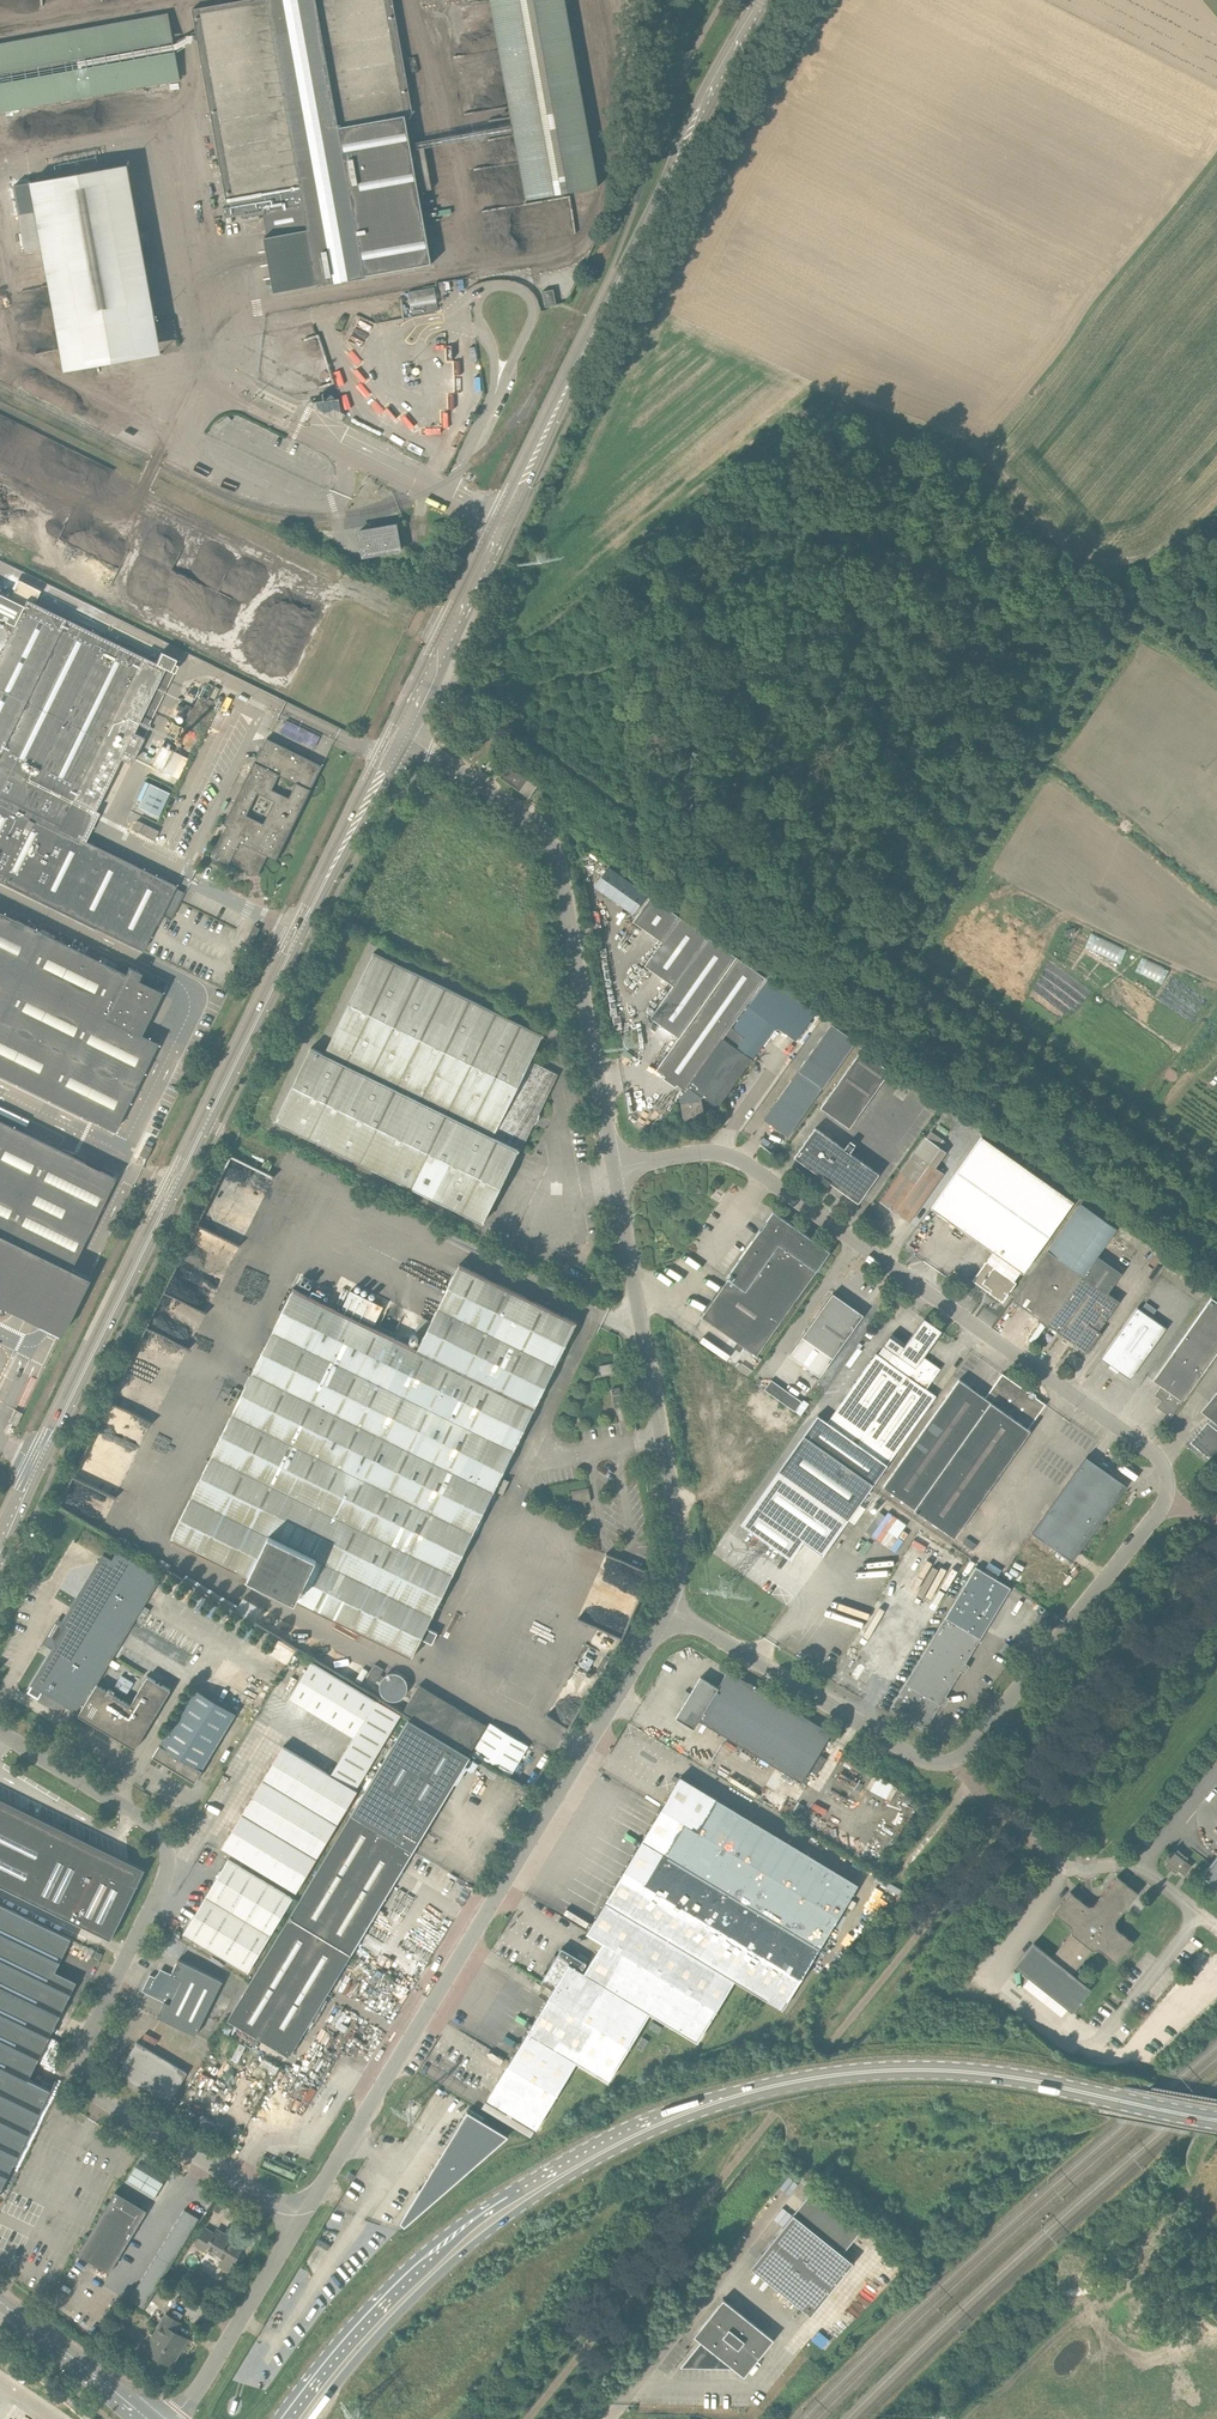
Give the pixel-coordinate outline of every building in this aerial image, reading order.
[(192,10),(225,190),(228,207),(223,208),(225,218),(244,215),(245,218),(274,213),(273,210),(303,204),(308,230),(264,238),(274,291),(274,292),(317,285),(318,286),(365,277),(365,276),(432,264),(411,151),(410,143),(405,116),(413,114),(392,0),(246,0),(192,10)] [(597,187),(564,0),(490,0),(526,200),(597,187)] [(181,80),(169,14),(0,44),(0,113),(181,80)] [(32,182),(58,331),(154,314),(128,165),(32,182)] [(409,299),(433,295),(432,288),(408,292),(409,299)] [(545,307),(556,305),(553,289),(542,292),(545,307)] [(412,315),(436,311),(434,303),(411,307),(412,315)] [(334,409),(335,406),(336,405),(336,403),(336,401),(335,400),(334,398),(333,396),(332,395),(331,394),(329,393),(327,393),(325,393),(322,393),(323,400),(317,401),(317,402),(317,404),(317,406),(318,407),(319,409),(320,410),(322,411),(324,412),(326,412),(327,412),(329,412),(331,411),(332,410),(334,409)] [(363,557),(400,550),(395,525),(358,532),(363,557)] [(174,887),(174,886),(59,829),(65,816),(73,800),(94,811),(119,759),(130,765),(143,738),(133,732),(164,668),(173,673),(177,666),(173,664),(175,660),(165,655),(159,666),(65,620),(34,604),(40,592),(18,581),(7,602),(0,599),(0,881),(142,951),(155,924),(155,925),(160,915),(171,920),(179,902),(180,901),(184,893),(174,887)] [(248,875),(260,872),(258,864),(263,854),(276,860),(322,766),(266,739),(224,825),(227,826),(211,858),(228,866),(230,863),(242,869),(244,865),(246,867),(248,875)] [(174,760),(173,760),(176,753),(171,751),(159,745),(150,763),(168,772),(174,760)] [(528,779),(508,765),(499,778),(519,792),(528,779)] [(170,793),(149,783),(138,807),(159,816),(170,793)] [(144,824),(140,833),(154,840),(158,831),(144,824)] [(686,1090),(723,1038),(766,977),(737,957),(651,896),(634,921),(662,941),(645,965),(674,985),(651,1018),(679,1038),(677,1041),(673,1038),(664,1049),(669,1052),(657,1070),(686,1090)] [(114,1131),(157,1043),(140,1034),(160,992),(147,985),(151,978),(121,964),(118,971),(0,913),(0,1076),(114,1131)] [(250,950),(256,938),(260,929),(254,925),(249,934),(243,947),(250,950)] [(543,1036),(542,1035),(374,953),(324,1054),(311,1048),(275,1121),(483,1223),(519,1150),(521,1151),(558,1075),(530,1061),(543,1036)] [(723,1038),(686,1090),(678,1101),(681,1103),(685,1124),(705,1120),(701,1096),(718,1108),(753,1059),(752,1058),(753,1057),(753,1058),(776,1026),(796,1040),(815,1012),(766,977),(723,1038)] [(764,1119),(789,1136),(856,1041),(831,1024),(764,1119)] [(821,1107),(850,1128),(890,1071),(862,1050),(821,1107)] [(60,1336),(88,1278),(69,1270),(114,1178),(0,1122),(0,1306),(60,1336)] [(816,1128),(798,1153),(795,1157),(823,1177),(821,1180),(828,1186),(831,1183),(859,1203),(879,1174),(850,1153),(856,1145),(851,1141),(845,1149),(816,1128)] [(1024,1273),(1069,1209),(1075,1201),(983,1136),(932,1208),(1024,1273)] [(926,1137),(880,1202),(910,1222),(945,1174),(931,1164),(942,1148),(926,1137)] [(147,1159),(152,1148),(145,1144),(140,1155),(141,1156),(144,1157),(147,1159)] [(1048,1325),(1074,1344),(1087,1354),(1102,1333),(1099,1331),(1120,1302),(1108,1293),(1122,1274),(1097,1256),(1117,1228),(1082,1204),(1048,1251),(1083,1276),(1048,1325)] [(729,1279),(702,1316),(757,1355),(830,1252),(774,1211),(727,1277),(729,1279)] [(911,1245),(907,1250),(912,1254),(916,1249),(911,1245)] [(1013,1300),(1048,1325),(1083,1276),(1048,1251),(1013,1300)] [(989,1292),(1003,1302),(1017,1282),(987,1261),(973,1281),(981,1286),(983,1283),(992,1289),(989,1292)] [(294,1289),(170,1539),(412,1657),(577,1322),(459,1265),(418,1350),(294,1289)] [(612,1290),(603,1286),(601,1291),(610,1296),(612,1291),(612,1290)] [(834,1293),(803,1337),(834,1359),(861,1319),(864,1315),(834,1293)] [(1173,1354),(1154,1381),(1161,1386),(1155,1395),(1164,1401),(1159,1408),(1172,1417),(1183,1402),(1216,1355),(1216,1302),(1213,1299),(1173,1354)] [(1167,1329),(1138,1308),(1102,1358),(1131,1379),(1167,1329)] [(938,1336),(941,1331),(936,1327),(933,1332),(938,1336)] [(877,1354),(828,1423),(818,1416),(804,1435),(874,1485),(936,1396),(926,1389),(941,1369),(901,1341),(887,1361),(877,1354)] [(621,1362),(600,1365),(601,1375),(622,1372),(621,1362)] [(986,1398),(960,1379),(884,1487),(955,1538),(1031,1430),(1029,1428),(1046,1404),(1003,1374),(986,1398)] [(623,1407),(620,1387),(611,1389),(615,1408),(623,1407)] [(784,1444),(802,1419),(757,1387),(740,1412),(784,1444)] [(1191,1443),(1214,1462),(1211,1466),(1212,1466),(1216,1460),(1216,1392),(1201,1411),(1211,1419),(1208,1422),(1191,1443)] [(8,1422),(15,1426),(21,1413),(14,1409),(8,1422)] [(1120,1495),(1117,1479),(1087,1457),(1033,1533),(1073,1562),(1120,1495)] [(591,1502),(589,1488),(571,1491),(576,1518),(588,1516),(585,1503),(591,1502)] [(877,1535),(882,1528),(888,1532),(898,1518),(882,1508),(868,1529),(877,1535)] [(853,1664),(878,1680),(921,1608),(956,1549),(932,1532),(908,1516),(868,1582),(827,1649),(853,1664)] [(80,1711),(96,1684),(160,1579),(119,1553),(106,1574),(104,1573),(98,1569),(65,1625),(68,1635),(60,1647),(58,1648),(36,1684),(73,1706),(73,1707),(80,1711)] [(891,1708),(926,1729),(1011,1588),(976,1567),(891,1708)] [(244,1594),(237,1609),(256,1618),(263,1604),(244,1594)] [(1050,1613),(1045,1610),(1042,1615),(1046,1618),(1050,1613)] [(580,1666),(588,1671),(594,1660),(586,1655),(580,1666)] [(289,1698),(353,1737),(330,1775),(277,1743),(216,1844),(295,1894),(357,1792),(355,1791),(401,1715),(312,1661),(289,1698)] [(380,1683),(384,1676),(380,1675),(384,1670),(375,1665),(367,1677),(376,1682),(377,1680),(380,1683)] [(832,1733),(729,1671),(718,1688),(701,1677),(677,1718),(694,1728),(699,1720),(744,1748),(739,1755),(747,1760),(752,1753),(802,1783),(832,1733)] [(96,1684),(80,1711),(78,1715),(135,1750),(153,1719),(171,1690),(148,1676),(131,1705),(96,1684)] [(417,1685),(402,1711),(470,1751),(485,1725),(417,1685)] [(153,1757),(195,1782),(236,1714),(194,1689),(153,1757)] [(351,1815),(412,1853),(470,1757),(408,1720),(351,1815)] [(472,1753),(510,1776),(528,1746),(490,1723),(472,1753)] [(767,1999),(783,2009),(858,1884),(681,1777),(587,1932),(603,1942),(585,1973),(579,1969),(584,1961),(562,1948),(542,1982),(554,1989),(487,2099),(536,2128),(576,2061),(609,2081),(650,2013),(698,2041),(734,1979),(767,1999)] [(110,1941),(137,1886),(132,1883),(137,1872),(0,1804),(0,1886),(110,1941)] [(288,1918),(350,1955),(373,1918),(412,1853),(351,1815),(288,1918)] [(1184,1876),(1192,1866),(1185,1861),(1188,1858),(1186,1857),(1180,1853),(1180,1852),(1177,1850),(1175,1853),(1173,1851),(1170,1855),(1169,1855),(1168,1855),(1168,1856),(1168,1857),(1165,1861),(1167,1862),(1165,1865),(1168,1868),(1174,1872),(1174,1873),(1175,1874),(1178,1871),(1184,1876)] [(1202,1875),(1216,1887),(1216,1856),(1202,1875)] [(228,1860),(183,1934),(247,1974),(291,1900),(228,1860)] [(1033,1944),(1015,1967),(1072,2013),(1090,1989),(1072,1975),(1092,1950),(1099,1949),(1116,1963),(1133,1942),(1116,1929),(1115,1922),(1138,1893),(1117,1877),(1094,1905),(1087,1906),(1070,1892),(1053,1913),(1070,1927),(1071,1934),(1051,1958),(1033,1944)] [(50,2090),(7,2069),(71,1939),(0,1905),(0,2192),(50,2090)] [(275,1938),(293,1909),(288,1906),(271,1935),(275,1938)] [(350,1955),(288,1918),(227,2020),(289,2057),(350,1955)] [(102,1955),(101,1954),(97,1952),(94,1958),(100,1960),(102,1955)] [(157,2017),(195,2036),(222,1981),(178,1960),(171,1974),(169,1973),(159,1976),(157,1974),(155,1977),(150,1975),(142,1991),(164,2002),(157,2017)] [(136,2042),(117,2074),(168,2105),(187,2073),(136,2042)] [(410,2220),(505,2137),(467,2112),(404,2216),(410,2220)] [(137,2163),(127,2178),(155,2196),(165,2180),(137,2163)] [(355,2176),(350,2172),(347,2177),(352,2181),(355,2176)] [(811,2316),(854,2263),(843,2254),(862,2230),(813,2190),(751,2267),(811,2316)] [(115,2192),(78,2254),(109,2273),(122,2252),(147,2211),(115,2192)] [(199,2219),(184,2210),(128,2301),(143,2311),(199,2219)] [(205,2228),(195,2245),(205,2251),(207,2247),(233,2263),(244,2246),(230,2237),(228,2240),(215,2232),(214,2234),(205,2228)] [(115,2291),(71,2265),(54,2294),(98,2320),(115,2291)] [(157,2322),(159,2327),(153,2337),(159,2341),(151,2354),(171,2366),(179,2352),(175,2350),(183,2337),(175,2332),(180,2323),(166,2315),(167,2313),(166,2313),(165,2314),(163,2313),(171,2300),(158,2293),(149,2308),(161,2316),(157,2322)] [(728,2310),(721,2305),(702,2329),(709,2334),(681,2368),(737,2369),(743,2362),(750,2367),(769,2343),(762,2338),(765,2334),(731,2307),(728,2310)]
